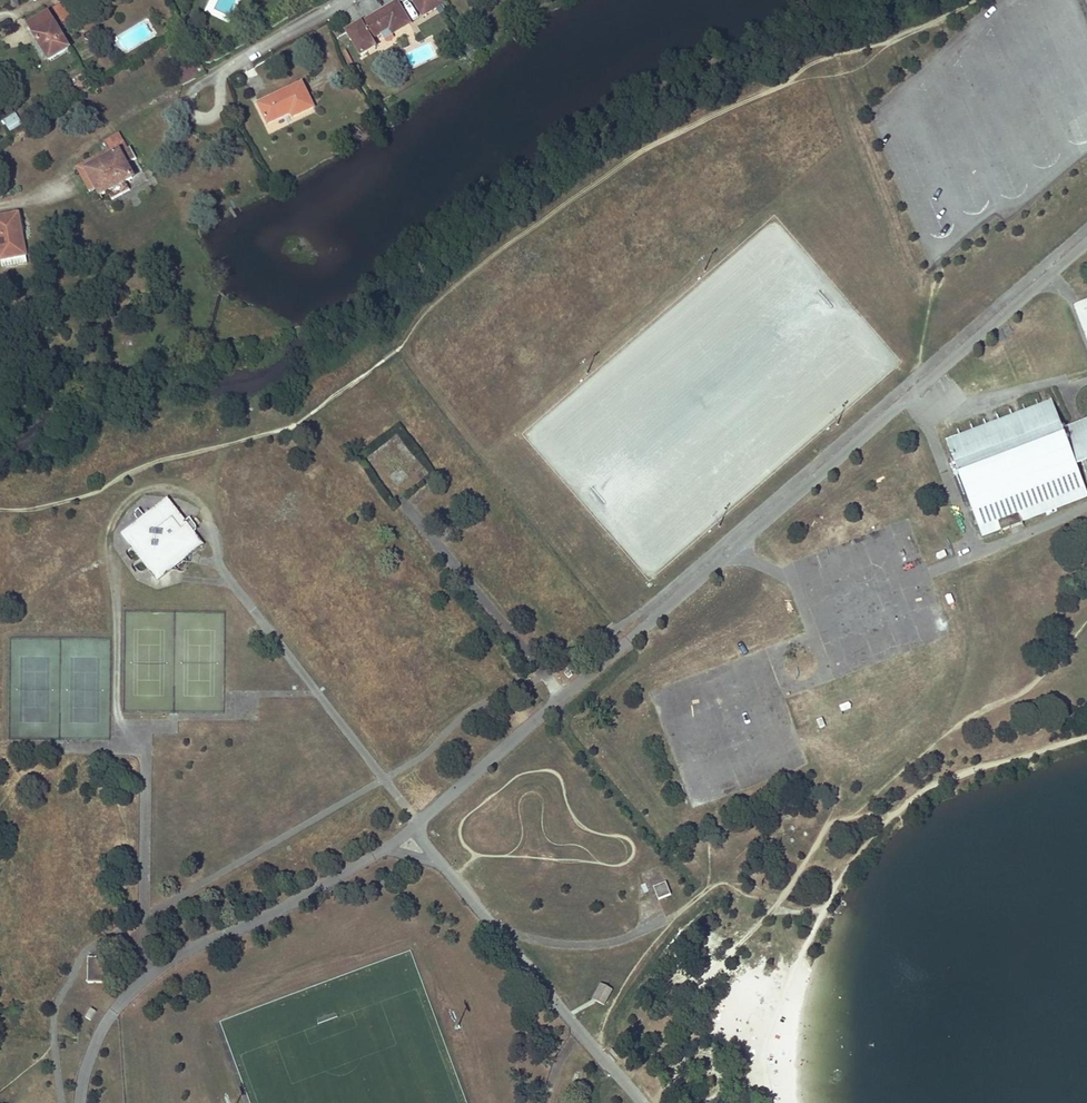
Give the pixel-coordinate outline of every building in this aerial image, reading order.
[(76,0),(69,0),(65,2),(74,17),(82,12),(76,0)] [(443,0),(413,0),(424,17),(445,4),(443,0)] [(63,23),(74,17),(65,2),(55,8),(63,23)] [(382,40),(409,24),(397,3),(361,23),(347,32),(362,58),(376,50),(371,39),(379,34),(382,40)] [(49,59),(59,53),(69,47),(48,12),(29,24),(49,59)] [(170,57),(171,60),(173,63),(170,64),(181,85),(189,81),(205,72),(194,52),(182,58),(178,52),(170,57)] [(293,116),(303,112),(313,107),(302,83),(258,103),(267,123),(291,112),(293,116)] [(3,120),(10,132),(23,125),(16,112),(3,120)] [(108,149),(83,163),(87,169),(86,170),(95,187),(100,195),(108,191),(111,198),(147,178),(130,147),(127,148),(118,132),(103,141),(108,149)] [(87,169),(83,163),(76,167),(89,191),(95,187),(86,170),(87,169)] [(26,259),(25,255),(19,256),(15,234),(21,233),(18,214),(0,217),(0,259),(1,259),(2,268),(27,263),(26,259)] [(19,256),(25,255),(21,233),(15,234),(19,256)] [(1022,521),(1086,497),(1086,489),(1078,463),(1063,425),(1052,398),(945,438),(983,536),(1005,528),(1003,520),(1018,512),(1022,521)] [(1086,460),(1086,416),(1063,425),(1078,463),(1086,460)] [(200,543),(184,522),(167,500),(125,533),(158,576),(200,543)] [(670,895),(665,884),(654,888),(659,900),(670,895)] [(109,958),(99,958),(89,958),(88,982),(108,982),(109,958)] [(610,989),(600,984),(594,996),(596,997),(604,1001),(610,989)] [(92,1008),(86,1017),(91,1020),(97,1011),(92,1008)]
